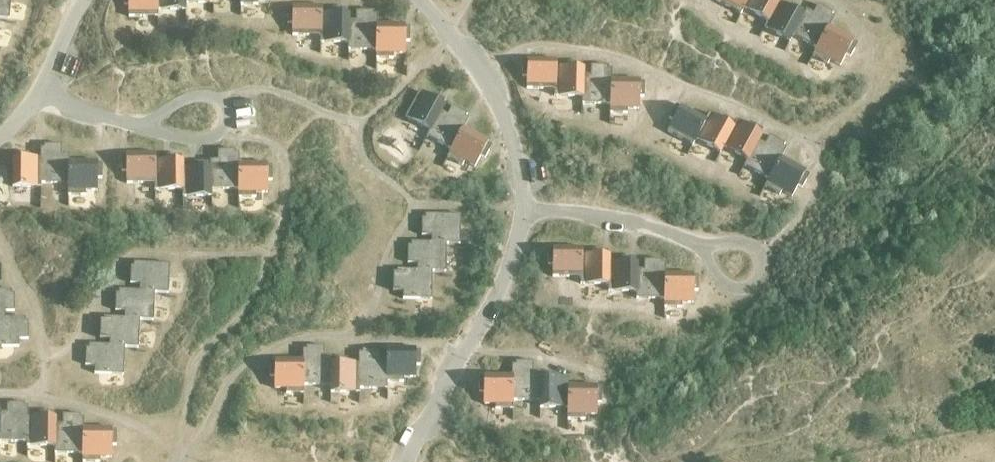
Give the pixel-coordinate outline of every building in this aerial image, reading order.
[(9,18),(10,0),(0,0),(0,17),(9,18)] [(157,9),(157,0),(124,0),(124,4),(129,4),(129,16),(157,16),(157,9)] [(157,9),(186,10),(186,3),(185,3),(185,0),(157,0),(157,9)] [(744,8),(744,7),(748,0),(717,0),(741,13),(744,8)] [(744,7),(744,8),(744,7),(768,21),(779,1),(780,1),(780,0),(748,0),(744,7)] [(768,21),(764,27),(789,41),(793,35),(803,15),(806,8),(802,15),(797,12),(799,8),(791,3),(789,7),(780,2),(781,0),(780,0),(780,1),(779,1),(768,21)] [(793,35),(789,41),(790,41),(794,35),(816,48),(812,55),(816,48),(817,48),(829,26),(828,21),(833,13),(817,4),(813,12),(806,8),(803,15),(793,35)] [(320,35),(321,35),(321,13),(322,6),(292,5),(292,14),(287,14),(287,23),(292,23),(292,34),(320,35)] [(350,20),(350,19),(350,13),(341,13),(341,8),(332,8),(332,13),(321,13),(321,35),(320,35),(320,42),(348,42),(349,42),(349,20),(350,20)] [(376,49),(376,24),(377,24),(373,20),(374,11),(356,10),(356,19),(350,19),(350,20),(349,20),(349,42),(348,42),(348,49),(376,49)] [(405,25),(377,24),(376,24),(376,49),(376,57),(393,57),(393,54),(405,54),(405,41),(410,41),(410,32),(405,31),(405,25)] [(829,27),(829,26),(817,48),(816,48),(812,55),(827,63),(829,60),(840,66),(846,54),(850,56),(855,48),(850,46),(854,40),(829,27)] [(556,67),(556,60),(527,59),(527,67),(522,67),(522,76),(527,76),(527,88),(555,88),(555,89),(556,67)] [(555,89),(555,88),(555,96),(582,97),(583,96),(583,74),(585,74),(585,68),(576,68),(576,63),(567,62),(567,67),(556,67),(555,89)] [(611,79),(612,79),(608,75),(608,65),(591,65),(591,74),(585,74),(583,74),(583,96),(582,97),(582,103),(610,104),(609,112),(610,112),(610,104),(611,104),(611,79)] [(612,79),(611,79),(611,104),(610,104),(610,112),(627,113),(627,109),(639,109),(639,96),(644,96),(644,87),(639,87),(640,80),(612,79)] [(442,111),(445,106),(438,101),(440,97),(432,92),(430,97),(420,91),(405,116),(430,130),(441,111),(442,111)] [(693,145),(696,139),(695,139),(706,119),(681,105),(677,112),(673,110),(668,118),(673,120),(667,130),(693,145)] [(452,150),(464,128),(462,123),(467,114),(452,106),(447,114),(442,111),(441,111),(430,130),(427,136),(451,149),(452,150)] [(696,138),(720,152),(724,146),(723,146),(734,127),(733,126),(733,127),(727,124),(730,119),(722,115),(719,119),(709,113),(706,119),(695,139),(696,139),(696,138)] [(724,146),(720,152),(721,153),(725,146),(748,159),(747,159),(748,159),(758,140),(759,141),(760,140),(763,134),(755,130),(757,126),(749,122),(747,126),(737,120),(733,126),(734,127),(723,146),(724,146)] [(464,128),(452,150),(451,149),(447,156),(462,165),(464,161),(473,166),(480,155),(485,158),(489,150),(484,147),(488,141),(464,128)] [(744,165),(768,178),(769,179),(781,157),(779,152),(785,144),(769,135),(765,143),(760,140),(759,141),(758,140),(748,159),(747,159),(744,165)] [(44,154),(40,157),(40,158),(41,158),(41,183),(41,182),(68,183),(67,194),(68,194),(68,183),(69,161),(69,160),(69,154),(62,154),(62,144),(44,144),(44,154)] [(218,159),(210,159),(210,167),(211,167),(211,189),(212,189),(238,189),(238,196),(238,188),(239,188),(239,163),(239,162),(235,159),(235,150),(218,150),(218,159)] [(40,158),(40,157),(29,157),(29,153),(20,153),(20,157),(12,157),(11,186),(41,187),(41,183),(41,158),(40,158)] [(127,182),(154,182),(155,182),(155,160),(155,153),(126,153),(126,161),(121,161),(122,170),(126,170),(127,182)] [(166,160),(155,160),(155,182),(154,182),(155,189),(182,189),(183,189),(183,167),(184,167),(184,160),(176,160),(176,155),(166,155),(166,160)] [(769,179),(768,178),(764,185),(779,194),(781,191),(791,196),(797,185),(802,187),(806,179),(802,177),(805,172),(781,157),(769,179)] [(68,183),(68,194),(85,194),(85,191),(96,191),(96,178),(102,178),(102,169),(97,169),(97,161),(69,160),(69,161),(68,183)] [(183,189),(182,189),(183,196),(212,196),(212,189),(211,189),(211,167),(210,167),(203,167),(203,162),(194,162),(194,167),(184,167),(183,167),(183,189)] [(238,188),(238,196),(255,196),(255,193),(266,193),(266,179),(272,179),(271,170),(266,170),(267,162),(239,162),(239,163),(239,188),(238,188)] [(431,235),(431,242),(446,243),(446,242),(459,243),(460,215),(436,214),(432,218),(422,218),(422,235),(431,235)] [(417,270),(432,270),(446,270),(446,243),(431,242),(422,242),(418,245),(408,245),(408,263),(417,263),(416,269),(417,269),(417,270)] [(581,255),(582,255),(582,247),(553,247),(552,255),(548,255),(547,264),(552,264),(552,276),(580,276),(580,283),(580,277),(581,277),(581,255)] [(580,277),(580,283),(608,284),(609,284),(609,262),(610,262),(610,255),(602,255),(602,250),(593,250),(593,255),(582,255),(581,255),(581,277),(580,277)] [(621,262),(610,262),(609,262),(609,284),(608,284),(608,291),(636,291),(636,298),(636,291),(637,291),(637,269),(638,269),(638,262),(630,262),(630,257),(621,257),(621,262)] [(664,306),(664,298),(665,298),(665,273),(661,269),(661,260),(644,259),(644,269),(638,269),(637,269),(637,291),(636,291),(636,298),(664,298),(664,306)] [(139,291),(154,291),(168,291),(169,261),(134,260),(134,263),(131,263),(130,279),(140,280),(140,288),(119,287),(119,289),(139,290),(139,291)] [(417,269),(416,269),(408,269),(404,273),(394,273),(393,290),(403,290),(403,298),(431,299),(432,270),(417,270),(417,269)] [(665,273),(665,298),(664,298),(664,306),(681,307),(681,303),(694,303),(694,290),(698,290),(698,281),(693,281),(693,274),(665,273)] [(5,317),(5,311),(14,310),(14,293),(4,293),(0,289),(0,318),(5,318),(5,317)] [(124,318),(139,319),(139,318),(153,318),(154,291),(139,291),(139,290),(119,289),(119,291),(116,291),(115,307),(125,308),(125,315),(104,314),(104,316),(124,317),(124,318)] [(109,345),(124,346),(124,345),(138,345),(139,319),(124,318),(124,317),(104,316),(104,318),(101,318),(100,334),(110,335),(109,342),(89,341),(89,344),(109,345)] [(5,317),(5,318),(0,318),(0,346),(19,345),(18,338),(28,338),(28,321),(18,321),(14,317),(5,317)] [(109,345),(89,344),(89,345),(86,345),(85,362),(94,363),(94,372),(122,373),(124,346),(109,345)] [(307,355),(303,358),(303,359),(303,385),(329,385),(331,385),(331,363),(332,363),(332,355),(324,355),(324,346),(307,346),(307,355)] [(386,347),(386,359),(387,359),(387,381),(403,381),(403,377),(416,377),(416,364),(420,364),(420,355),(415,355),(415,347),(386,347)] [(362,359),(358,362),(358,363),(359,363),(359,388),(387,388),(387,381),(387,359),(386,359),(380,359),(380,349),(362,349),(362,359)] [(331,385),(329,385),(329,392),(359,392),(359,388),(359,363),(358,363),(358,362),(347,362),(347,358),(338,358),(338,362),(332,362),(332,355),(332,363),(331,363),(331,385)] [(303,393),(303,385),(303,359),(303,358),(275,358),(275,367),(270,367),(270,376),(275,376),(275,389),(286,389),(286,393),(303,393)] [(515,372),(512,375),(512,400),(513,400),(539,400),(540,400),(540,378),(541,378),(541,371),(533,371),(533,361),(516,361),(515,372)] [(540,400),(539,400),(539,406),(567,407),(567,418),(567,407),(568,407),(568,385),(569,385),(569,384),(568,384),(568,378),(556,378),(556,373),(547,373),(547,378),(541,378),(540,378),(540,400)] [(513,400),(512,400),(512,375),(484,375),(484,382),(479,382),(479,391),(483,391),(483,405),(495,405),(495,408),(513,408),(513,400)] [(567,407),(567,418),(585,419),(585,415),(597,415),(597,401),(601,401),(601,392),(597,392),(597,384),(569,384),(569,385),(568,385),(568,407),(567,407)] [(27,441),(28,416),(24,412),(24,403),(7,402),(7,412),(0,412),(0,441),(27,441)] [(54,445),(54,446),(55,446),(55,423),(56,423),(56,416),(48,416),(48,412),(39,412),(39,416),(28,416),(27,441),(27,444),(54,445)] [(54,446),(54,452),(82,453),(82,461),(82,453),(83,453),(83,428),(84,428),(84,427),(83,427),(80,424),(80,414),(62,414),(62,423),(56,423),(57,416),(56,416),(56,423),(55,423),(55,446),(54,446)] [(112,427),(84,427),(84,428),(83,428),(83,453),(82,453),(82,461),(99,461),(99,457),(111,458),(112,444),(116,445),(116,436),(111,435),(112,427)]
